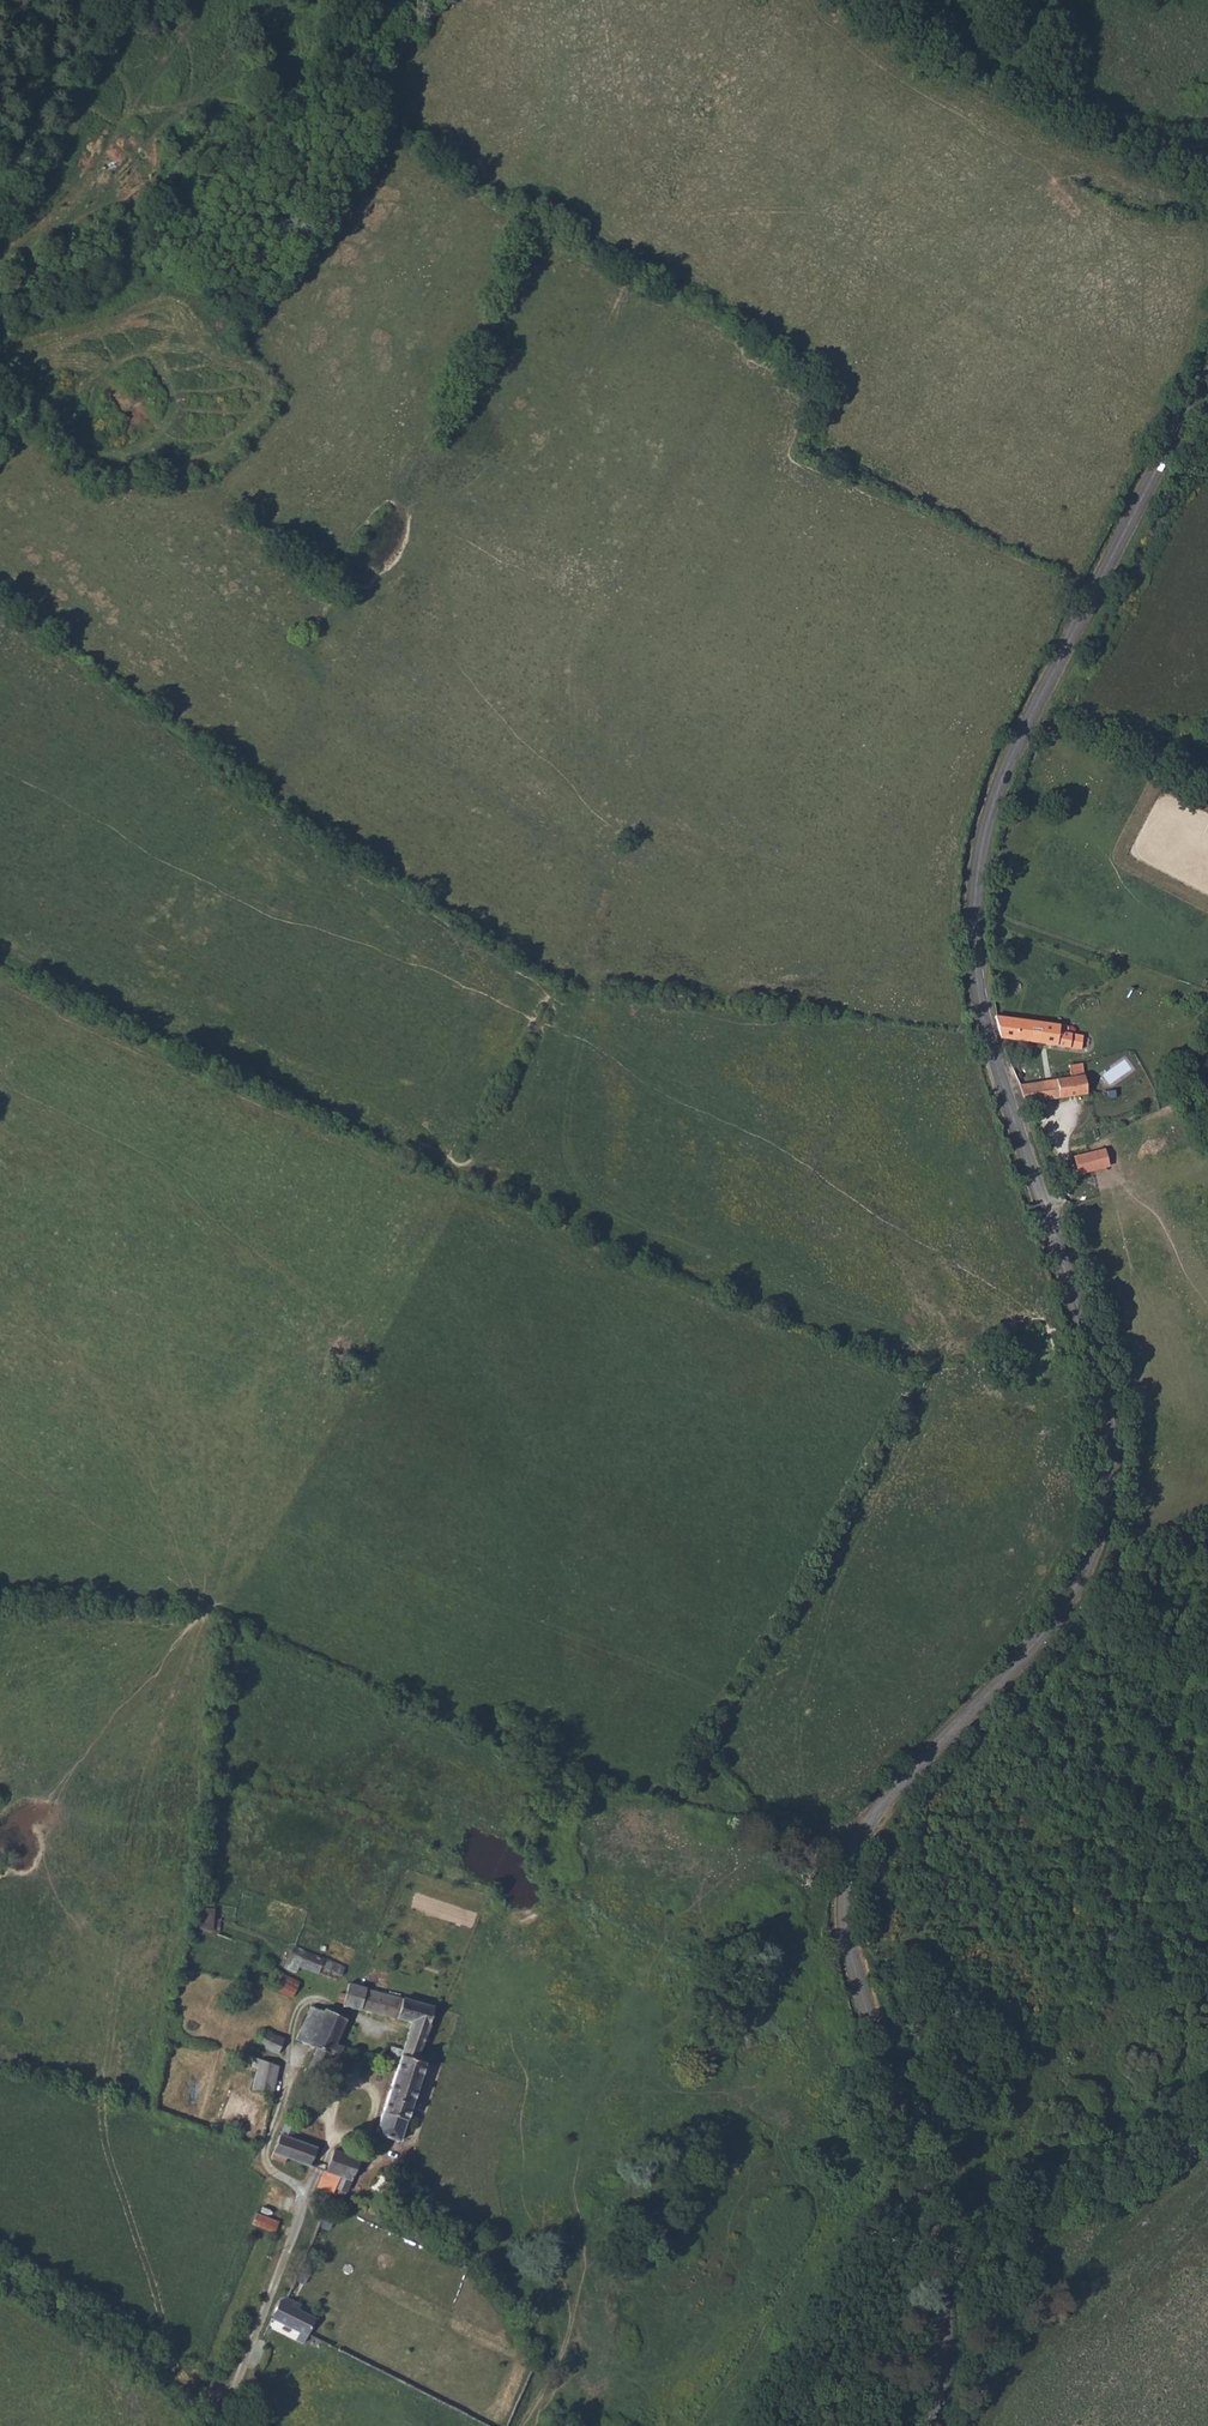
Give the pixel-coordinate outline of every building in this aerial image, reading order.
[(1001,1040),(1081,1049),(1083,1042),(1083,1036),(1058,1031),(1059,1022),(996,1015),(1001,1040)] [(1026,1104),(1087,1093),(1082,1071),(1082,1063),(1075,1064),(1070,1066),(1071,1077),(1020,1085),(1026,1104)] [(1076,1159),(1078,1173),(1104,1165),(1101,1152),(1076,1159)] [(323,1966),(341,1976),(345,1968),(323,1956),(304,1949),(301,1957),(291,1952),(287,1960),(284,1966),(286,1967),(297,1972),(301,1967),(318,1973),(323,1966)] [(278,1982),(282,1973),(273,1968),(268,1977),(278,1982)] [(275,1986),(295,1997),(301,1982),(282,1973),(278,1982),(275,1986)] [(391,2045),(386,2059),(398,2064),(422,2071),(426,2063),(421,2060),(423,2055),(419,2052),(430,2022),(428,2021),(432,2007),(350,1982),(343,2004),(411,2021),(402,2048),(391,2045)] [(336,2043),(346,2019),(325,2008),(323,2011),(312,2005),(297,2038),(318,2047),(306,2071),(321,2077),(332,2054),(336,2043)] [(286,2038),(283,2037),(263,2029),(258,2042),(256,2044),(277,2053),(286,2038)] [(341,2057),(345,2046),(336,2043),(332,2054),(341,2057)] [(251,2087),(272,2092),(278,2066),(259,2058),(251,2087)] [(398,2064),(376,2131),(399,2140),(422,2071),(398,2064)] [(315,2093),(321,2077),(306,2071),(299,2087),(315,2093)] [(296,2126),(284,2122),(270,2156),(284,2163),(286,2156),(309,2164),(316,2146),(292,2137),(296,2126)] [(334,2148),(318,2187),(343,2197),(360,2159),(334,2148)] [(252,2224),(274,2232),(279,2220),(256,2212),(252,2224)] [(297,2301),(287,2296),(284,2300),(280,2299),(271,2314),(305,2333),(314,2316),(295,2307),(297,2301)]
